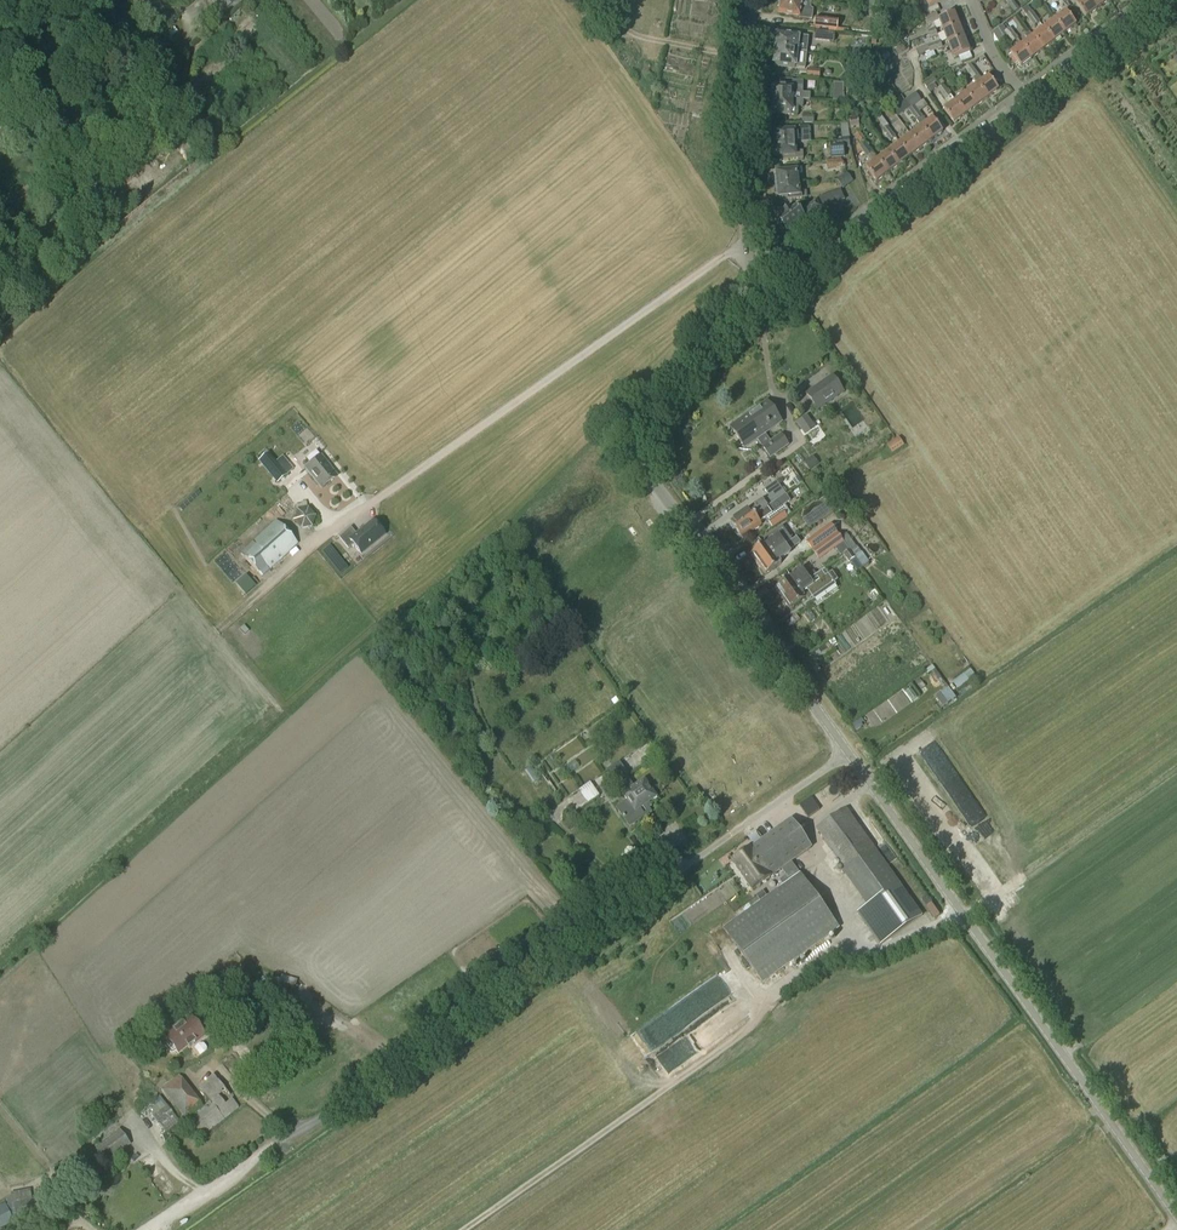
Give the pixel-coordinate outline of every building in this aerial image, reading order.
[(238,1),(237,0),(212,0),(223,13),(238,1)] [(780,6),(779,14),(799,16),(799,17),(800,17),(800,19),(810,21),(811,14),(809,13),(809,10),(809,3),(784,0),(781,0),(781,1),(780,2),(780,5),(780,6)] [(1097,9),(1090,0),(1082,0),(1076,4),(1086,18),(1097,9)] [(1108,1),(1107,0),(1090,0),(1097,9),(1108,1)] [(1014,13),(1019,9),(1013,2),(1009,5),(1014,13)] [(1028,7),(1022,11),(1034,27),(1040,22),(1028,7)] [(1065,34),(1076,25),(1066,12),(1055,20),(1065,34)] [(944,33),(960,26),(955,13),(939,19),(944,33)] [(838,29),(838,22),(816,19),(815,26),(811,25),(811,29),(848,34),(849,30),(838,29)] [(1054,42),(1065,34),(1055,20),(1044,29),(1054,42)] [(949,45),(965,39),(960,26),(944,33),(949,45)] [(1004,33),(1006,32),(1003,27),(993,33),(999,43),(1008,38),(1004,33)] [(1006,32),(1004,33),(1008,38),(1014,34),(1010,28),(1006,32)] [(931,38),(937,36),(934,29),(928,31),(930,34),(931,38)] [(1043,50),(1054,42),(1044,29),(1033,37),(1043,50)] [(849,44),(850,37),(835,35),(835,33),(815,31),(814,40),(834,43),(834,42),(849,44)] [(911,42),(930,34),(928,31),(909,39),(911,42)] [(1033,37),(1029,32),(1024,36),(1028,41),(1022,45),(1032,59),(1043,50),(1033,37)] [(1018,39),(1014,34),(1008,38),(1012,43),(1018,39)] [(778,42),(775,43),(775,47),(777,49),(777,50),(798,53),(799,43),(805,44),(806,38),(799,37),(778,35),(778,42)] [(955,58),(970,52),(965,39),(949,45),(955,58)] [(934,44),(936,50),(942,48),(940,41),(934,44)] [(936,51),(936,50),(934,44),(933,44),(928,46),(927,46),(916,50),(919,56),(925,53),(926,55),(933,52),(936,51)] [(1021,67),(1027,63),(1032,59),(1022,45),(1011,54),(1021,67)] [(776,52),(774,53),(774,57),(776,59),(775,66),(796,68),(803,69),(803,62),(797,62),(798,53),(777,50),(776,52)] [(854,51),(853,58),(863,59),(864,52),(854,51)] [(926,61),(936,57),(934,52),(933,52),(926,55),(924,56),(926,61)] [(970,75),(975,71),(971,65),(966,69),(970,75)] [(821,70),(807,69),(806,78),(819,79),(821,70)] [(978,85),(988,99),(999,90),(989,77),(983,81),(978,75),(975,71),(970,75),(973,79),(978,85)] [(934,79),(924,85),(926,88),(936,82),(934,79)] [(834,84),(834,101),(844,102),(844,84),(834,84)] [(774,87),(772,88),(772,93),(774,94),(773,100),(803,101),(803,100),(810,100),(810,94),(803,94),(803,86),(793,85),(793,86),(774,85),(774,87)] [(934,85),(928,89),(931,93),(937,89),(934,85)] [(943,85),(937,89),(945,100),(951,96),(943,85)] [(977,107),(988,99),(978,85),(967,93),(977,107)] [(854,86),(846,87),(847,95),(849,95),(850,97),(847,97),(847,104),(860,102),(857,95),(855,89),(854,86)] [(34,98),(35,95),(29,93),(28,96),(27,96),(25,101),(33,104),(35,98),(34,98)] [(906,102),(911,109),(922,101),(916,93),(905,101),(906,102)] [(966,115),(977,107),(967,93),(956,102),(966,115)] [(803,101),(773,100),(773,106),(771,107),(771,112),(773,113),(773,115),(798,115),(798,107),(803,107),(803,101)] [(906,112),(911,109),(906,102),(905,101),(892,110),(897,117),(905,111),(906,112)] [(956,102),(944,110),(955,124),(966,115),(956,102)] [(913,116),(919,112),(915,107),(909,111),(913,116)] [(917,121),(922,127),(932,141),(943,132),(933,119),(927,123),(923,117),(920,113),(919,112),(913,116),(914,118),(917,121)] [(877,117),(885,129),(888,127),(889,126),(880,114),(877,117)] [(802,115),(802,124),(814,124),(814,115),(802,115)] [(850,129),(859,128),(858,119),(849,119),(850,129)] [(888,127),(885,129),(882,131),(886,137),(892,133),(888,127)] [(921,149),(932,141),(922,127),(911,135),(921,149)] [(774,136),(773,136),(773,144),(773,145),(795,144),(809,144),(808,128),(797,129),(783,129),(783,133),(774,133),(774,136)] [(856,136),(860,142),(864,139),(860,133),(856,136)] [(892,133),(886,137),(889,142),(890,141),(896,138),(892,133)] [(910,157),(921,149),(911,135),(900,144),(910,157)] [(850,148),(849,138),(836,139),(837,142),(830,143),(831,158),(845,157),(844,148),(850,148)] [(795,144),(773,145),(773,147),(773,154),(775,154),(775,157),(784,157),(784,160),(803,160),(803,153),(795,153),(795,144)] [(860,148),(864,153),(870,149),(866,144),(860,148)] [(900,144),(889,152),(899,165),(910,157),(900,144)] [(870,149),(864,153),(867,158),(866,159),(871,165),(867,169),(877,182),(888,174),(878,160),(870,149)] [(888,174),(899,165),(889,152),(878,160),(888,174)] [(827,169),(844,167),(841,160),(827,161),(827,169)] [(777,177),(775,177),(776,185),(776,186),(798,184),(797,175),(800,175),(800,168),(785,170),(786,173),(777,174),(777,177)] [(849,185),(854,181),(847,173),(842,177),(849,185)] [(844,189),(849,185),(842,177),(837,181),(844,189)] [(798,184),(776,186),(776,188),(777,195),(779,195),(779,198),(788,197),(788,200),(803,199),(802,192),(799,192),(798,185),(798,184)] [(841,191),(821,198),(824,207),(845,200),(841,191)] [(785,216),(779,220),(781,223),(780,225),(784,230),(786,229),(788,232),(805,219),(803,217),(811,211),(812,213),(820,207),(816,201),(805,210),(802,206),(798,210),(796,207),(792,210),(790,208),(783,214),(785,216)] [(817,411),(844,393),(833,376),(806,394),(817,411)] [(771,443),(765,434),(782,422),(768,402),(731,428),(745,448),(758,439),(764,447),(763,448),(770,458),(789,446),(781,435),(771,443)] [(805,434),(814,427),(807,417),(798,424),(805,434)] [(898,438),(887,445),(892,454),(904,446),(898,438)] [(320,457),(315,451),(306,459),(311,465),(305,469),(322,490),(337,477),(321,457),(320,457)] [(260,460),(277,483),(286,476),(268,453),(260,460)] [(810,471),(819,464),(813,456),(804,463),(810,471)] [(797,477),(792,481),(796,486),(801,482),(797,477)] [(737,530),(784,496),(786,495),(777,482),(765,490),(770,497),(756,507),(754,504),(749,508),(750,509),(749,509),(747,510),(744,512),(743,514),(742,514),(741,514),(738,516),(739,517),(731,522),(737,530)] [(755,531),(760,527),(760,526),(761,525),(760,523),(781,508),(780,507),(788,501),(784,496),(737,530),(742,538),(750,533),(750,534),(754,531),(753,531),(754,530),(755,531)] [(296,510),(293,521),(300,530),(311,527),(315,516),(308,508),(296,510)] [(811,526),(825,516),(819,508),(806,518),(811,526)] [(773,528),(787,518),(783,511),(768,522),(773,528)] [(350,529),(339,538),(348,549),(353,545),(360,554),(384,535),(372,520),(354,535),(350,529)] [(262,577),(263,576),(298,545),(277,522),(241,555),(262,577)] [(832,524),(807,542),(813,551),(838,533),(832,524)] [(838,533),(813,551),(819,559),(844,541),(838,533)] [(856,547),(846,534),(842,538),(850,550),(863,567),(869,562),(857,546),(856,547)] [(753,555),(752,555),(755,561),(757,560),(759,564),(786,545),(779,536),(768,544),(767,543),(752,553),(753,555)] [(786,545),(759,564),(762,567),(761,568),(765,574),(766,573),(767,574),(782,564),(780,562),(791,554),(790,551),(801,543),(797,537),(786,545)] [(863,567),(850,550),(843,555),(849,562),(850,562),(857,571),(863,567)] [(781,595),(784,599),(810,580),(803,569),(776,588),(777,589),(777,591),(779,595),(781,595)] [(810,580),(784,599),(787,602),(786,604),(789,608),(790,608),(791,609),(806,598),(803,594),(805,592),(811,600),(838,580),(832,572),(826,576),(822,571),(810,580)] [(244,574),(234,583),(245,595),(255,587),(244,574)] [(817,663),(812,666),(817,673),(822,669),(817,663)] [(949,688),(936,697),(943,707),(956,698),(949,688)] [(533,763),(538,759),(535,755),(530,758),(533,763)] [(634,787),(628,777),(629,776),(620,762),(608,771),(617,784),(619,783),(626,793),(624,795),(628,802),(619,808),(625,816),(623,817),(630,827),(645,816),(644,815),(645,814),(641,809),(644,807),(645,810),(649,808),(649,809),(652,807),(650,803),(658,798),(645,780),(634,787)] [(533,784),(540,779),(532,767),(525,772),(533,784)] [(808,819),(820,811),(812,799),(800,807),(808,819)] [(847,810),(817,831),(870,908),(858,916),(879,946),(920,916),(900,887),(875,851),(847,810)] [(785,888),(724,930),(759,981),(837,927),(802,877),(801,877),(792,863),(811,849),(806,842),(807,841),(796,827),(791,820),(751,848),(732,861),(753,890),(771,877),(782,870),(786,876),(779,880),(785,888)] [(293,993),(297,980),(281,976),(277,989),(290,993),(291,992),(293,993)] [(167,1036),(165,1038),(168,1042),(166,1043),(165,1046),(170,1052),(173,1052),(175,1051),(178,1055),(194,1042),(196,1044),(205,1036),(190,1017),(183,1023),(181,1022),(165,1034),(167,1036)] [(217,1081),(215,1079),(215,1078),(213,1075),(198,1087),(210,1102),(188,1120),(189,1122),(188,1123),(201,1139),(239,1108),(218,1081),(217,1081)] [(185,1119),(202,1105),(180,1076),(162,1090),(185,1119)] [(167,1133),(180,1122),(167,1106),(153,1117),(167,1133)] [(100,1166),(114,1156),(130,1144),(119,1130),(90,1152),(100,1166)] [(30,1190),(10,1193),(12,1204),(21,1203),(23,1215),(40,1212),(37,1199),(32,1200),(30,1190)] [(14,1223),(5,1205),(0,1207),(0,1229),(14,1223)]
